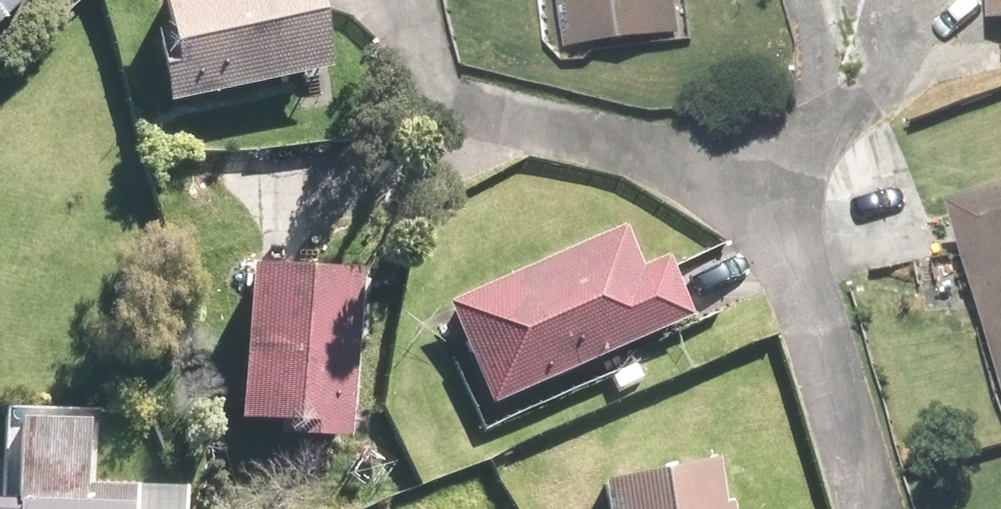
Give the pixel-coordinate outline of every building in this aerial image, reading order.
[(183,93),(319,62),(305,0),(162,0),(183,93)] [(573,45),(677,33),(673,0),(568,0),(573,45)] [(961,212),(1000,349),(1000,200),(961,212)] [(612,239),(452,309),(491,396),(682,312),(659,260),(628,274),(612,239)] [(350,275),(249,272),(245,418),(346,421),(350,275)] [(82,419),(20,417),(18,496),(80,498),(82,419)] [(601,486),(606,508),(711,508),(701,465),(601,486)]
